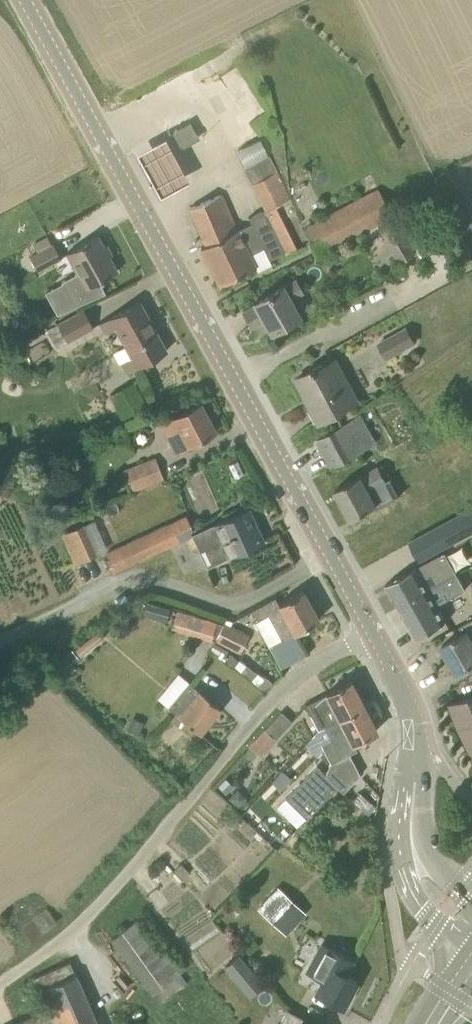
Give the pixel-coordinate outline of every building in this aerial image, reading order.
[(184,146),(199,137),(190,122),(175,130),(174,134),(180,144),(184,146)] [(160,128),(132,144),(156,187),(184,172),(160,128)] [(277,172),(269,156),(245,168),(253,183),(252,184),(264,210),(249,217),(252,224),(239,231),(221,195),(190,207),(206,245),(201,247),(219,285),(256,265),(251,255),(264,248),(270,260),(296,248),(275,206),(290,198),(278,171),(277,172)] [(318,255),(391,216),(378,190),(304,229),(318,255)] [(436,206),(422,211),(425,222),(439,217),(436,206)] [(398,262),(414,253),(396,219),(379,228),(398,262)] [(66,254),(85,289),(117,271),(98,236),(66,254)] [(38,271),(61,258),(54,245),(31,258),(38,271)] [(304,292),(296,279),(283,287),(282,285),(254,301),(255,303),(243,309),(252,325),(264,319),(271,331),(301,315),(291,299),(304,292)] [(167,351),(139,301),(110,318),(123,344),(113,350),(127,373),(167,351)] [(56,347),(93,328),(83,310),(47,330),(56,347)] [(398,352),(416,342),(407,326),(389,336),(398,352)] [(341,376),(334,362),(318,370),(316,368),(297,378),(320,420),(358,399),(344,375),(341,376)] [(120,417),(146,403),(133,380),(108,394),(120,417)] [(190,447),(216,432),(201,402),(168,421),(176,434),(167,438),(176,453),(189,446),(190,447)] [(361,416),(319,438),(335,465),(375,443),(361,416)] [(130,491),(162,479),(155,458),(122,470),(130,491)] [(336,488),(352,518),(395,494),(387,481),(388,480),(380,465),(336,488)] [(263,540),(249,509),(211,526),(218,542),(205,548),(211,563),(225,557),(226,559),(266,546),(264,541),(264,540),(263,540)] [(458,513),(411,539),(421,558),(469,531),(458,513)] [(145,533),(147,537),(155,553),(179,542),(175,532),(191,525),(186,515),(170,523),(170,522),(156,528),(145,533)] [(75,563),(97,554),(83,524),(83,523),(61,533),(75,563)] [(155,553),(147,537),(145,533),(105,552),(114,572),(155,553)] [(457,567),(471,559),(463,543),(448,551),(457,567)] [(400,606),(431,588),(447,579),(435,557),(388,584),(400,606)] [(416,637),(446,620),(434,600),(445,594),(447,598),(462,590),(454,575),(447,579),(431,588),(400,606),(416,637)] [(319,619),(304,592),(279,606),(275,597),(250,611),(269,646),(319,619)] [(147,602),(143,614),(167,621),(171,609),(147,602)] [(172,629),(211,640),(217,621),(178,610),(172,629)] [(240,653),(249,635),(231,625),(232,620),(226,619),(215,640),(240,653)] [(461,626),(465,633),(443,644),(458,671),(471,664),(471,621),(461,626)] [(231,656),(226,662),(233,668),(238,661),(231,656)] [(200,733),(221,708),(178,674),(158,698),(180,717),(200,733)] [(325,725),(326,729),(337,724),(367,712),(351,680),(326,693),(327,694),(306,704),(313,717),(333,707),(338,718),(325,725)] [(452,703),(461,726),(471,748),(471,697),(452,703)] [(261,756),(277,740),(276,739),(292,721),(281,711),(265,729),(266,730),(246,752),(252,758),(257,752),(261,756)] [(357,749),(353,743),(377,731),(367,712),(337,724),(326,729),(332,739),(321,744),(331,763),(357,749)] [(133,717),(127,730),(139,736),(145,723),(133,717)] [(279,807),(299,827),(338,787),(318,767),(300,784),(279,807)] [(239,789),(229,799),(239,808),(248,799),(239,789)] [(284,929),(301,911),(276,888),(260,906),(284,929)] [(170,948),(169,949),(143,915),(112,938),(124,954),(158,1002),(186,983),(179,973),(185,969),(170,948)] [(316,992),(342,1006),(356,980),(345,974),(352,960),(322,944),(307,972),(322,980),(316,992)] [(224,965),(237,980),(251,967),(239,953),(224,965)] [(70,961),(33,977),(47,1010),(14,1023),(98,1023),(70,961)] [(285,1010),(276,1005),(265,1023),(277,1023),(285,1010)] [(304,1018),(287,1009),(279,1023),(301,1023),(304,1018)]
